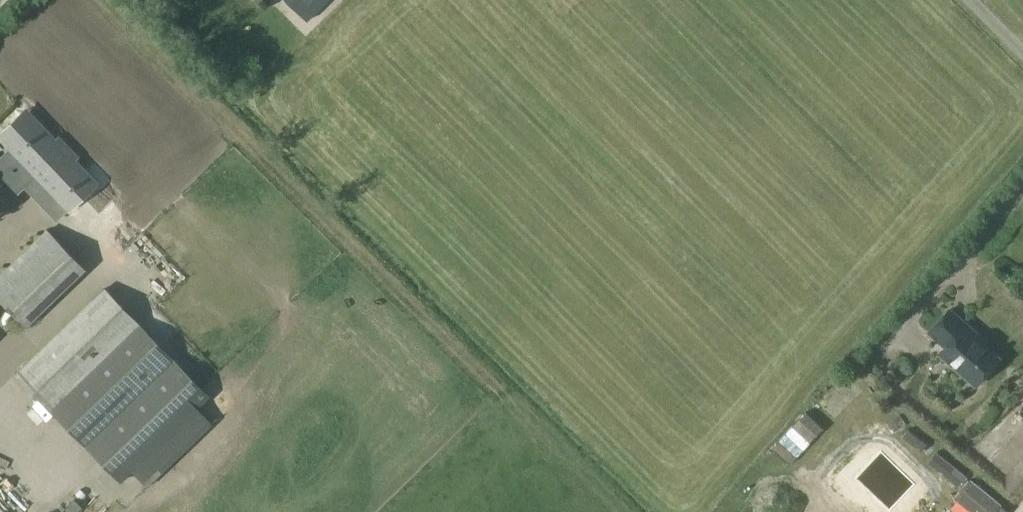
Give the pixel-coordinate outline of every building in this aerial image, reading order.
[(308,20),(328,0),(288,0),(308,20)] [(466,0),(441,0),(453,12),(466,0)] [(0,133),(0,137),(11,148),(36,175),(69,210),(97,184),(73,159),(77,156),(57,135),(53,138),(26,109),(0,133)] [(14,196),(36,175),(11,148),(0,158),(0,210),(14,196)] [(0,274),(0,300),(22,323),(81,266),(47,230),(0,274)] [(102,289),(14,373),(21,380),(23,382),(49,410),(50,409),(138,325),(111,297),(102,289)] [(948,347),(943,353),(975,382),(997,359),(979,342),(983,339),(951,313),(933,332),(948,347)] [(138,325),(50,409),(85,445),(120,481),(132,470),(146,486),(212,423),(197,407),(208,396),(195,382),(171,359),(138,325)] [(720,511),(814,511),(879,432),(823,386),(720,511)] [(957,486),(966,475),(936,450),(927,462),(957,486)] [(60,457),(55,462),(70,478),(75,472),(60,457)] [(970,478),(954,499),(970,511),(995,511),(1002,503),(970,478)] [(847,494),(832,511),(869,511),(847,494)] [(1010,510),(1002,503),(995,511),(1009,511),(1010,510)]
